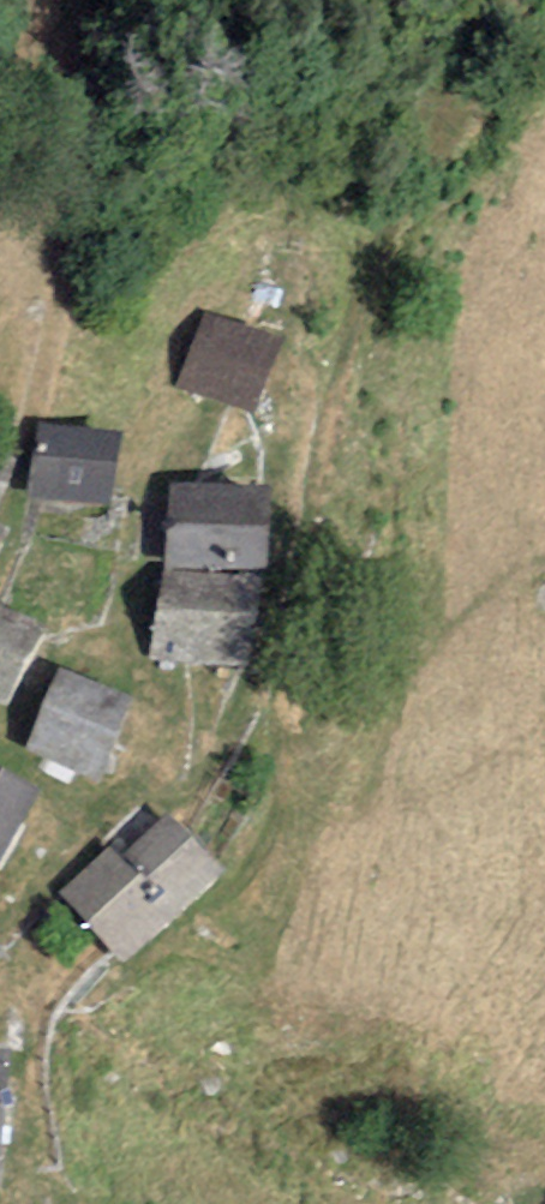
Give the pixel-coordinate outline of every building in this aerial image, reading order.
[(282,355),(209,323),(177,395),(250,426),(282,355)] [(121,451),(45,443),(37,511),(114,519),(121,451)] [(0,465),(0,502),(14,471),(0,465)] [(280,498),(183,491),(176,580),(274,587),(280,498)] [(264,602),(171,593),(163,675),(256,684),(264,602)] [(3,619),(0,626),(0,717),(11,723),(50,642),(3,619)] [(147,714),(66,681),(31,765),(112,798),(147,714)] [(0,780),(0,879),(43,805),(0,780)] [(230,887),(175,824),(125,867),(115,856),(61,903),(125,977),(230,887)] [(0,1060),(0,1163),(2,1163),(9,1060),(0,1060)]
